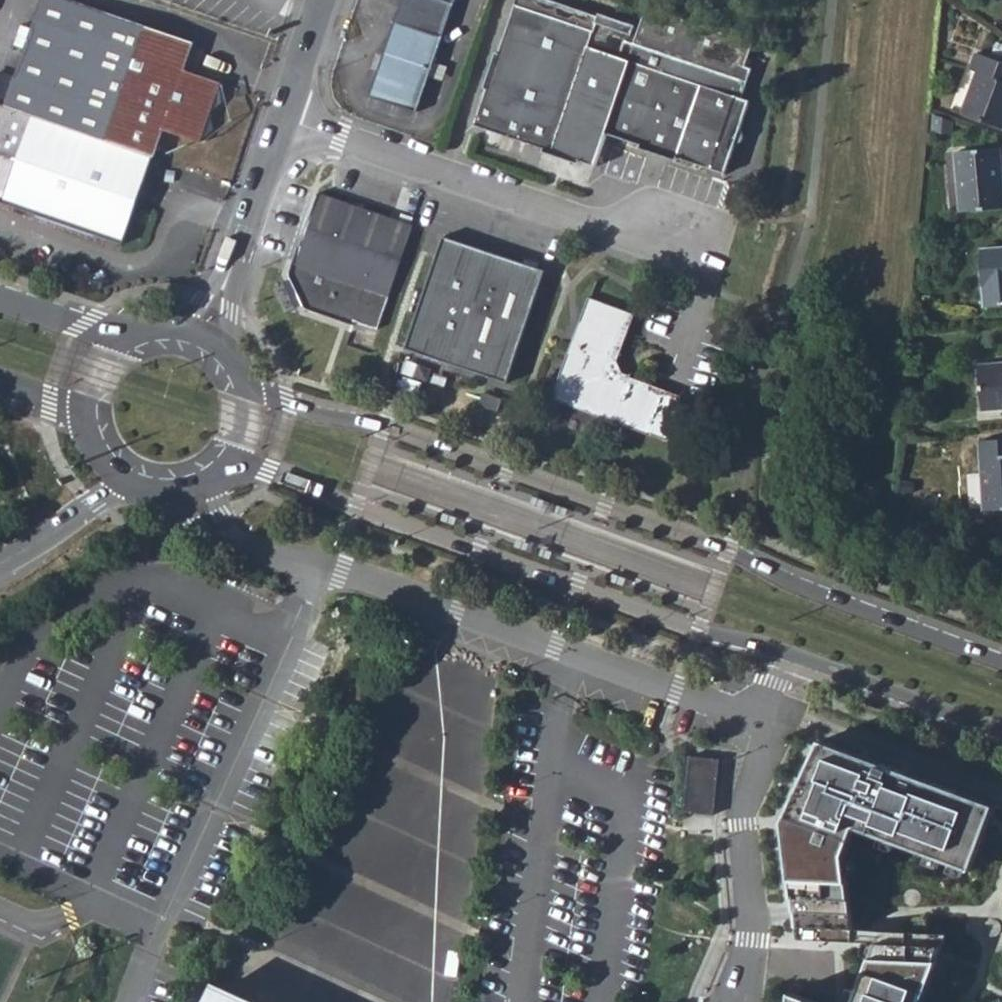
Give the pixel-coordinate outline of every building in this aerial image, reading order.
[(2,105),(151,157),(160,129),(199,140),(200,137),(213,129),(206,111),(221,103),(216,86),(217,84),(180,71),(189,42),(64,0),(37,0),(2,105)] [(453,4),(454,0),(402,0),(370,96),(416,113),(453,4)] [(473,125),(486,129),(502,135),(594,166),(605,133),(711,168),(735,97),(733,97),(738,81),(622,41),(616,56),(598,50),(606,24),(582,16),(579,25),(515,4),(473,125)] [(960,114),(1001,129),(1001,63),(976,54),(969,71),(975,74),(960,114)] [(151,157),(2,105),(0,105),(0,203),(122,245),(151,157)] [(481,144),(497,148),(502,135),(486,129),(481,144)] [(959,213),(1001,209),(1001,180),(1000,149),(955,153),(959,213)] [(376,330),(412,228),(316,196),(297,249),(296,249),(287,276),(302,308),(351,325),(352,322),(376,330)] [(501,383),(540,273),(439,237),(405,336),(448,351),(444,363),(501,383)] [(978,250),(983,308),(1001,307),(1001,248),(978,250)] [(589,300),(553,399),(686,449),(702,406),(621,375),(615,360),(630,315),(589,300)] [(981,412),(1001,410),(1001,364),(978,366),(981,412)] [(984,512),(1001,511),(1001,440),(978,442),(984,512)] [(445,514),(443,521),(457,526),(460,519),(445,514)] [(615,576),(613,582),(627,587),(630,581),(615,576)] [(994,806),(820,741),(782,822),(794,927),(852,930),(844,856),(854,828),(970,871),(994,806)] [(716,762),(687,761),(685,810),(715,812),(716,762)] [(852,930),(794,927),(795,940),(874,943),(942,947),(947,934),(852,930)] [(942,947),(874,943),(852,1001),(921,1001),(942,947)] [(220,987),(214,1001),(254,1001),(220,987)] [(789,993),(788,1001),(812,1001),(789,993)]
